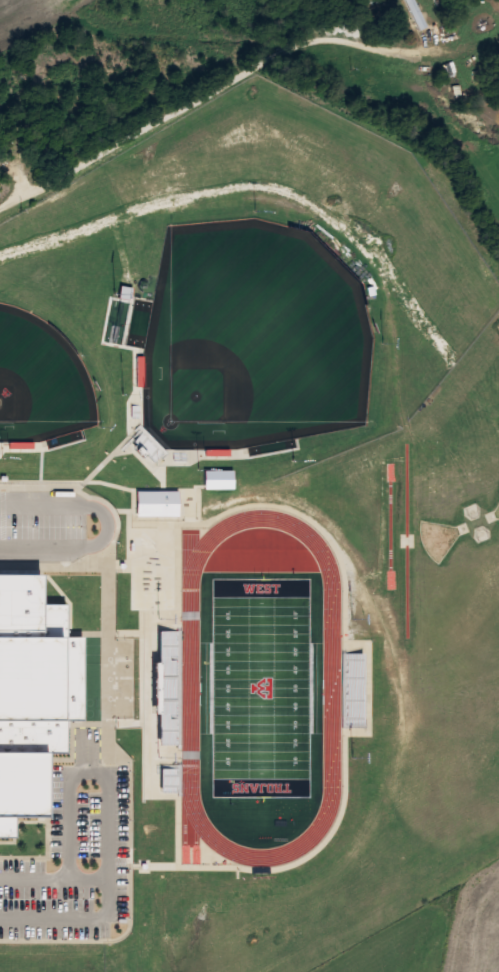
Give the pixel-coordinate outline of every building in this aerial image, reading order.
[(431,26),(431,7),(409,8),(409,27),(431,26)] [(2,598),(31,581),(26,573),(29,554),(77,526),(27,440),(0,455),(0,611),(2,598)] [(8,843),(0,843),(0,580),(35,581),(35,610),(62,610),(62,643),(79,643),(79,727),(61,726),(61,758),(39,758),(39,823),(8,823),(8,843)] [(131,600),(117,679),(163,687),(177,607),(131,600)]
